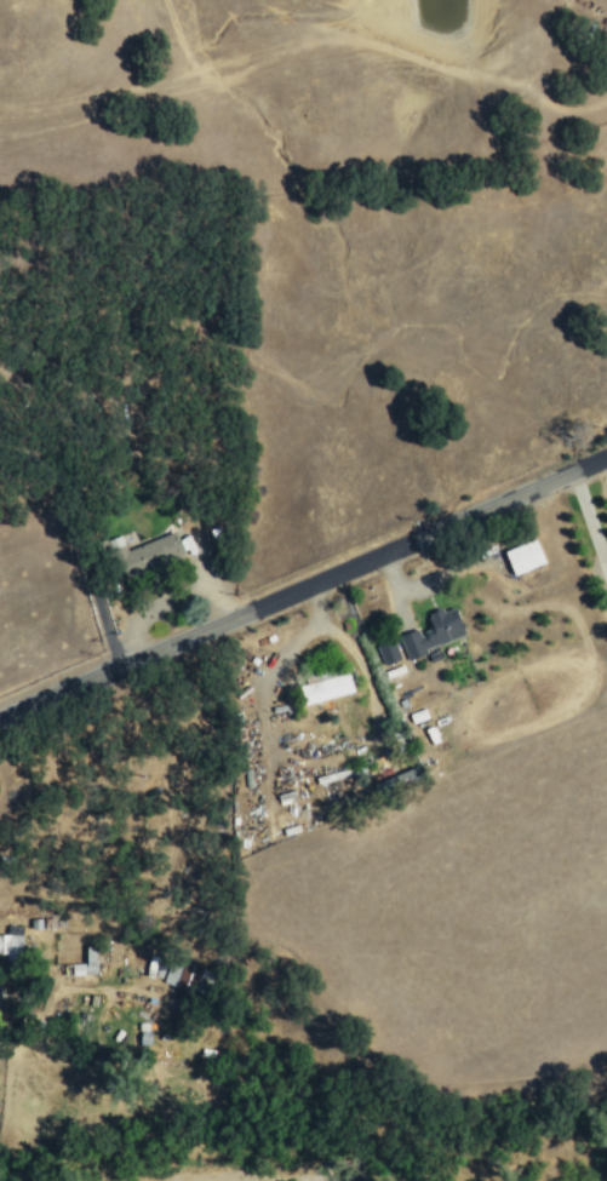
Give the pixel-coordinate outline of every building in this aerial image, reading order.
[(545,564),(535,540),(503,553),(512,577),(545,564)] [(465,638),(454,607),(428,616),(433,630),(419,635),(417,630),(398,636),(406,658),(465,638)] [(383,667),(400,660),(393,640),(375,647),(383,667)] [(353,692),(348,673),(298,687),(304,707),(353,692)] [(375,785),(380,795),(418,778),(413,767),(375,785)] [(95,947),(85,947),(85,965),(71,964),(71,975),(94,976),(95,947)] [(211,975),(169,958),(161,981),(203,998),(211,975)]
